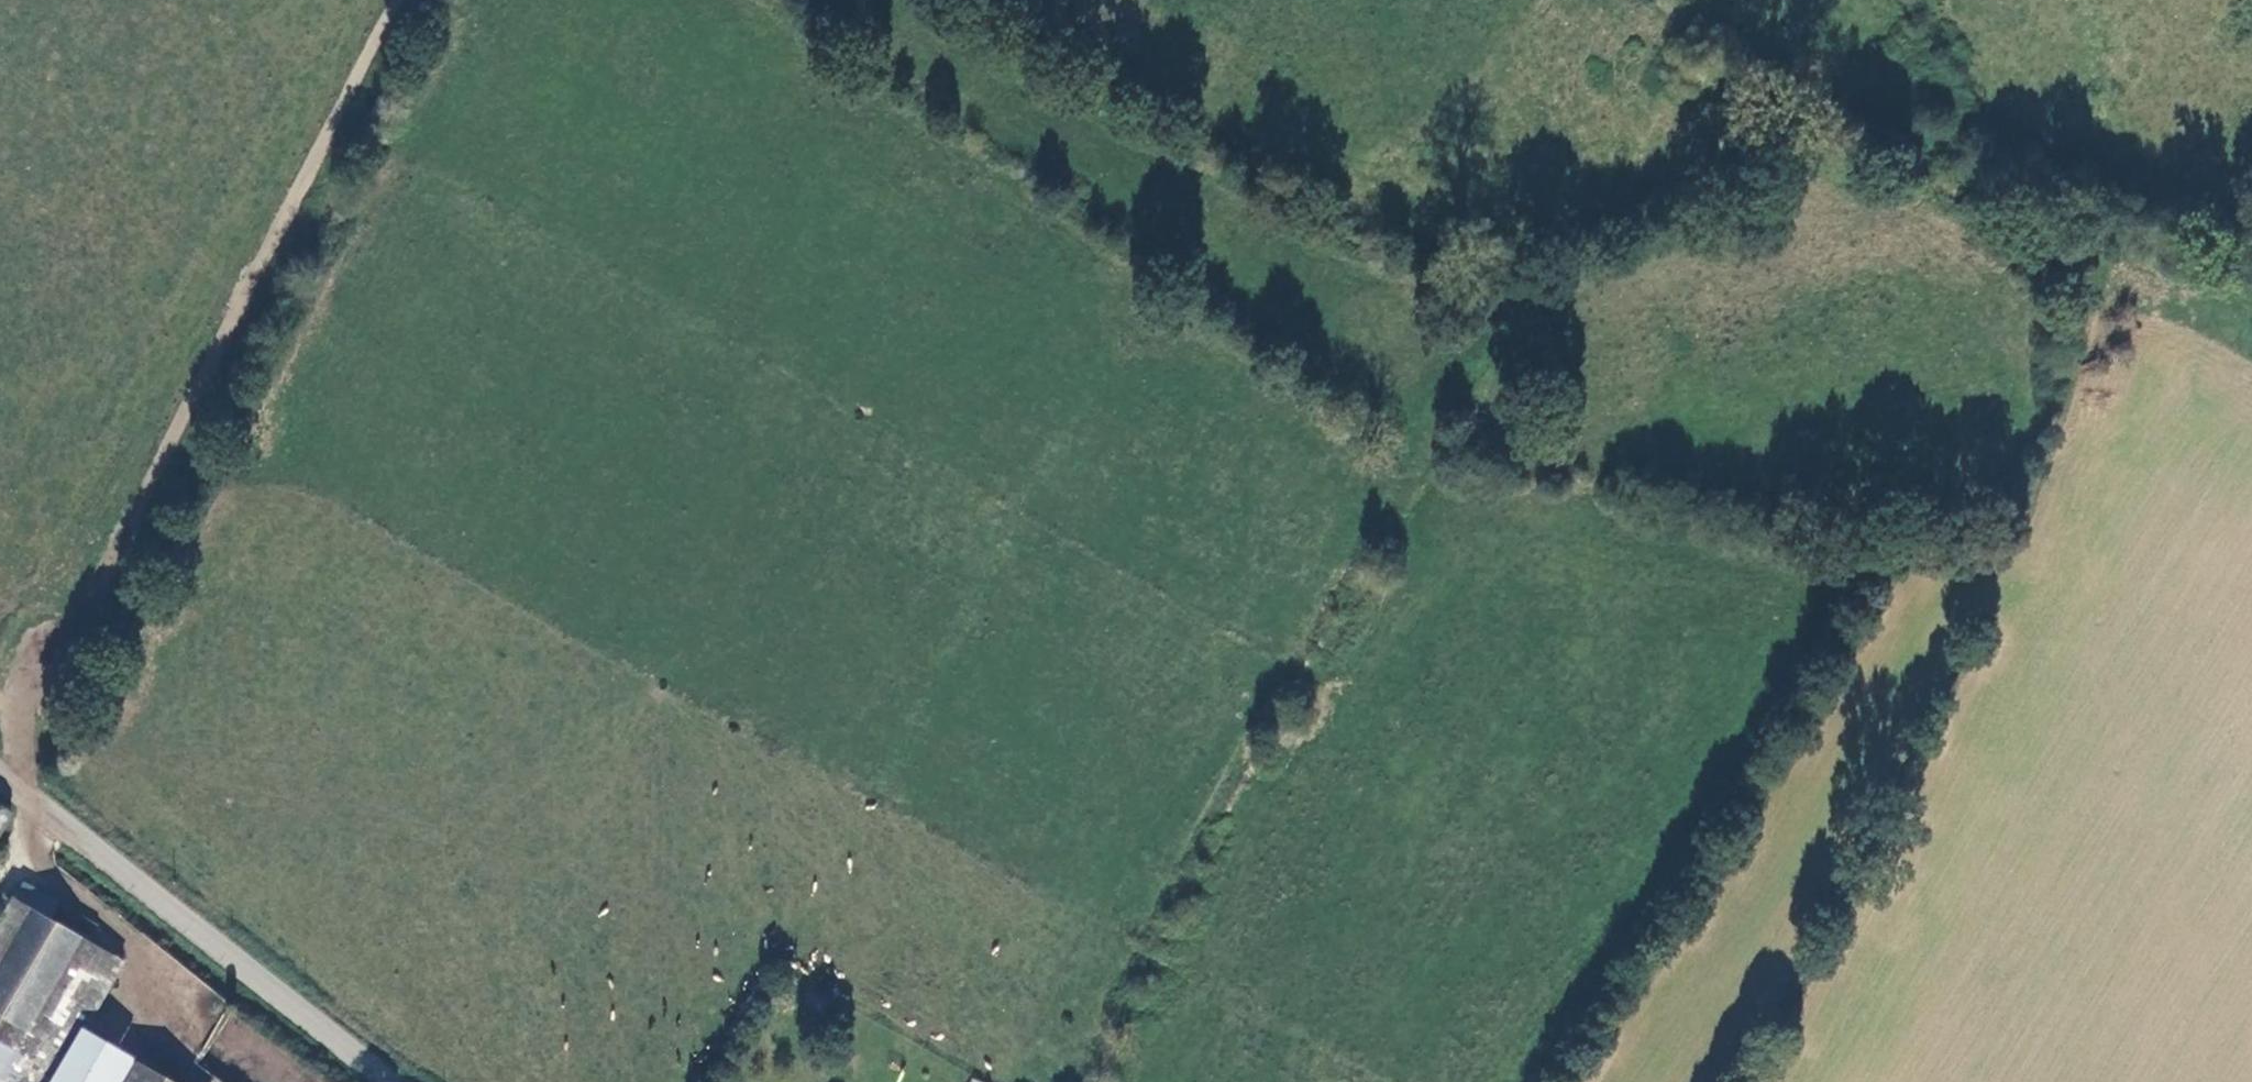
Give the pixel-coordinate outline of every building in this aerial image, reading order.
[(45,1010),(85,944),(98,922),(22,877),(0,913),(0,1039),(2,1035),(23,1048),(45,1010)] [(85,944),(45,1010),(81,1032),(121,965),(85,944)] [(45,1010),(23,1048),(2,1035),(0,1039),(0,1081),(116,1081),(129,1061),(81,1032),(45,1010)] [(116,1081),(164,1081),(129,1061),(116,1081)]
